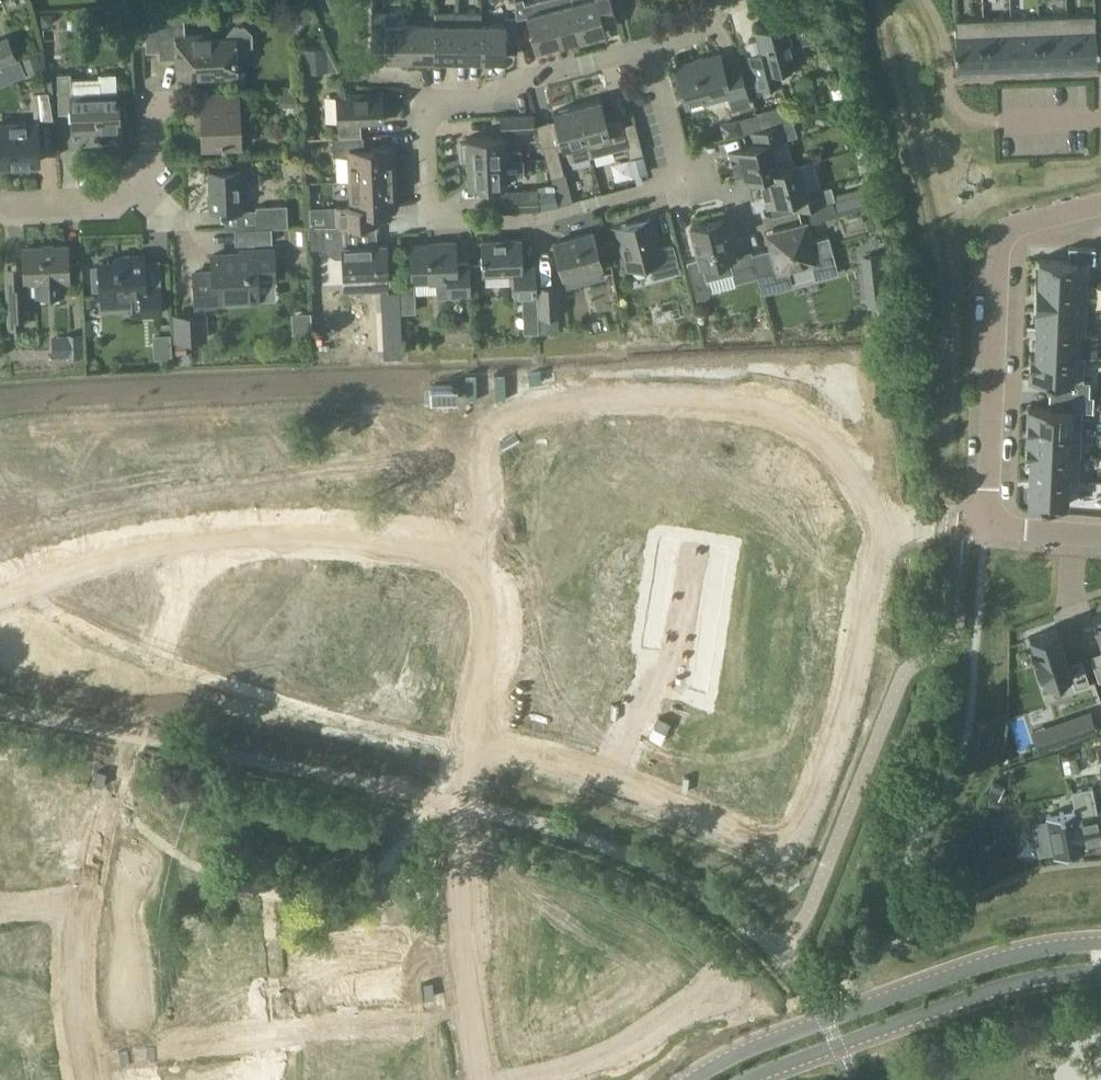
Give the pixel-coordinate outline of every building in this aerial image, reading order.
[(556,41),(546,0),(541,0),(527,4),(526,0),(523,0),(515,2),(520,20),(527,18),(535,47),(556,41)] [(580,35),(571,0),(546,0),(556,41),(580,35)] [(580,35),(604,29),(603,22),(615,19),(610,0),(571,0),(580,35)] [(183,9),(143,11),(145,41),(158,40),(159,50),(176,49),(177,57),(177,73),(211,71),(212,75),(236,74),(236,57),(247,56),(255,49),(254,33),(246,26),(235,27),(228,34),(228,36),(212,37),(212,33),(184,34),(183,9)] [(433,57),(457,57),(457,12),(434,11),(434,21),(433,57)] [(384,56),(408,57),(409,21),(397,21),(397,13),(371,12),(371,47),(385,48),(384,56)] [(457,12),(457,57),(480,58),(480,22),(481,12),(457,12)] [(1094,13),(1066,14),(1068,63),(1096,62),(1096,48),(1098,47),(1098,42),(1096,42),(1094,13)] [(95,14),(96,31),(110,31),(109,14),(95,14)] [(1066,14),(1038,15),(1040,64),(1068,63),(1066,14)] [(1038,15),(1011,16),(1012,65),(1040,64),(1038,15)] [(1011,16),(983,17),(985,66),(1012,65),(1011,16)] [(955,48),(953,48),(954,53),(956,53),(956,67),(985,66),(983,17),(954,19),(955,48)] [(518,51),(518,18),(505,18),(505,22),(480,22),(480,58),(504,58),(504,51),(518,51)] [(756,29),(764,57),(749,61),(756,88),(781,81),(778,67),(794,63),(790,47),(813,41),(806,18),(784,23),(783,22),(756,29)] [(433,57),(434,21),(409,21),(408,57),(433,57)] [(17,57),(16,54),(7,34),(0,37),(0,64),(17,57)] [(302,49),(304,68),(304,72),(315,71),(326,70),(325,62),(324,47),(310,48),(302,49)] [(719,53),(675,64),(684,99),(702,95),(703,99),(727,93),(728,98),(731,109),(751,104),(747,93),(739,60),(722,65),(719,53)] [(70,71),(57,72),(58,111),(72,111),(73,129),(118,127),(117,91),(116,91),(115,73),(98,74),(98,78),(71,79),(70,71)] [(55,119),(50,83),(35,84),(35,92),(33,92),(35,120),(55,119)] [(177,109),(179,86),(166,84),(164,108),(177,109)] [(338,135),(361,134),(360,121),(381,120),(381,92),(337,94),(338,122),(338,135)] [(237,94),(217,95),(217,108),(196,109),(197,118),(202,118),(203,144),(239,143),(237,94)] [(600,97),(576,104),(590,158),(627,147),(629,155),(642,152),(634,120),(621,124),(621,126),(608,130),(600,97)] [(576,104),(553,110),(563,147),(568,146),(573,163),(590,158),(576,104)] [(534,113),(500,115),(500,131),(534,129),(534,113)] [(760,127),(750,130),(753,143),(729,149),(737,179),(757,174),(778,168),(771,141),(796,134),(792,119),(772,124),(760,127)] [(35,122),(0,123),(0,162),(36,161),(35,122)] [(350,178),(393,176),(391,146),(363,148),(363,134),(361,134),(338,135),(332,136),(333,154),(348,154),(350,178)] [(467,158),(467,159),(521,157),(521,149),(505,149),(504,134),(466,136),(466,140),(459,141),(460,158),(467,158)] [(556,142),(543,146),(552,177),(565,173),(556,142)] [(521,157),(467,159),(468,184),(506,183),(505,167),(521,167),(521,157)] [(826,201),(834,198),(834,196),(831,184),(822,187),(807,191),(799,162),(778,168),(757,174),(765,205),(791,198),(794,209),(826,201)] [(219,209),(219,210),(242,209),(240,168),(208,170),(208,180),(210,180),(211,209),(219,209)] [(336,223),(348,223),(367,222),(378,221),(377,208),(394,207),(393,176),(350,178),(351,204),(335,205),(336,223)] [(834,196),(835,198),(838,211),(877,202),(873,186),(834,196)] [(538,187),(499,189),(500,211),(538,209),(538,187)] [(287,225),(286,203),(255,205),(255,208),(256,227),(287,225)] [(649,216),(617,225),(628,267),(649,261),(653,277),(680,269),(672,243),(658,247),(649,216)] [(757,274),(752,252),(751,252),(751,249),(733,253),(724,216),(690,225),(699,258),(687,262),(698,299),(710,296),(712,292),(709,280),(732,273),(734,280),(757,274)] [(752,252),(757,274),(762,292),(792,284),(788,269),(813,263),(816,273),(835,268),(836,272),(838,272),(828,234),(811,239),(806,220),(764,231),(769,247),(752,252)] [(349,245),(348,223),(336,223),(310,224),(311,248),(322,248),(322,249),(335,256),(343,255),(344,284),(386,282),(385,243),(349,245)] [(601,265),(592,231),(554,241),(563,275),(601,265)] [(521,237),(480,239),(481,272),(513,270),(514,296),(523,296),(523,313),(537,313),(536,302),(537,302),(537,296),(536,263),(522,264),(521,237)] [(440,242),(410,244),(412,280),(437,279),(438,294),(470,293),(469,260),(456,261),(455,240),(441,241),(440,242)] [(23,247),(24,269),(6,270),(7,286),(8,315),(9,329),(28,328),(26,285),(26,281),(36,280),(37,297),(67,295),(66,279),(68,279),(67,244),(23,247)] [(1035,282),(1035,283),(1087,285),(1088,261),(1096,261),(1097,247),(1072,246),(1072,260),(1039,259),(1038,271),(1036,271),(1036,274),(1038,274),(1038,282),(1035,282)] [(196,312),(175,313),(176,338),(205,336),(204,305),(215,305),(215,299),(257,297),(256,270),(273,270),(272,248),(240,250),(240,252),(212,254),(212,271),(194,272),(196,312)] [(882,253),(861,255),(867,301),(887,299),(882,253)] [(93,287),(99,287),(100,308),(130,307),(130,316),(162,314),(160,282),(145,283),(144,254),(124,255),(123,260),(98,261),(98,265),(92,265),(93,287)] [(1035,283),(1034,307),(1086,309),(1087,285),(1035,283)] [(537,302),(536,302),(537,313),(538,333),(552,332),(551,318),(562,318),(560,286),(543,288),(544,298),(538,298),(539,302),(537,302)] [(1034,307),(1034,308),(1036,308),(1035,331),(1085,333),(1086,309),(1034,307)] [(1029,353),(1029,354),(1084,356),(1084,355),(1078,355),(1079,333),(1085,334),(1085,333),(1035,331),(1034,353),(1029,353)] [(1029,354),(1028,378),(1050,379),(1050,393),(1088,394),(1089,380),(1083,380),(1084,356),(1029,354)] [(1027,406),(1026,431),(1080,433),(1082,408),(1027,406)] [(1026,431),(1025,454),(1079,456),(1080,433),(1026,431)] [(1025,454),(1025,455),(1029,455),(1028,478),(1078,480),(1079,456),(1025,454)] [(774,455),(753,498),(776,509),(775,510),(776,511),(798,466),(797,466),(796,466),(774,455)] [(776,511),(805,525),(802,532),(814,537),(826,514),(814,508),(827,480),(798,466),(776,511)] [(45,489),(18,497),(31,541),(59,533),(48,499),(61,495),(53,470),(40,474),(45,489)] [(1028,478),(1027,503),(1067,504),(1068,481),(1078,481),(1078,480),(1028,478)] [(4,549),(31,541),(18,497),(0,502),(0,535),(4,549)] [(571,591),(527,595),(529,619),(573,615),(571,591)] [(1092,615),(1100,643),(1100,612),(1092,615)] [(390,652),(387,665),(412,672),(416,659),(445,667),(453,635),(405,623),(397,654),(390,652)] [(1056,627),(1029,636),(1032,645),(1030,646),(1031,651),(1032,651),(1040,677),(1042,676),(1046,687),(1072,679),(1074,687),(1089,682),(1081,657),(1067,661),(1056,627)] [(575,638),(531,642),(533,667),(560,665),(561,677),(588,675),(587,662),(577,663),(575,638)] [(1090,654),(1098,679),(1100,678),(1100,650),(1090,654)] [(1089,712),(1055,723),(1060,740),(1094,728),(1089,712)] [(657,727),(642,763),(661,771),(676,735),(657,727)] [(0,760),(0,892),(68,887),(58,756),(0,760)] [(1033,822),(1039,853),(1053,850),(1054,855),(1084,849),(1083,844),(1100,841),(1100,824),(1098,809),(1097,809),(1092,785),(1070,790),(1074,808),(1046,814),(1047,819),(1033,822)] [(37,956),(34,930),(0,934),(0,959),(37,956)] [(258,931),(160,938),(168,1042),(258,1035),(255,990),(250,990),(249,976),(262,975),(258,931)] [(0,1053),(0,1079),(34,1079),(34,1076),(11,1079),(8,1052),(0,1053)]
